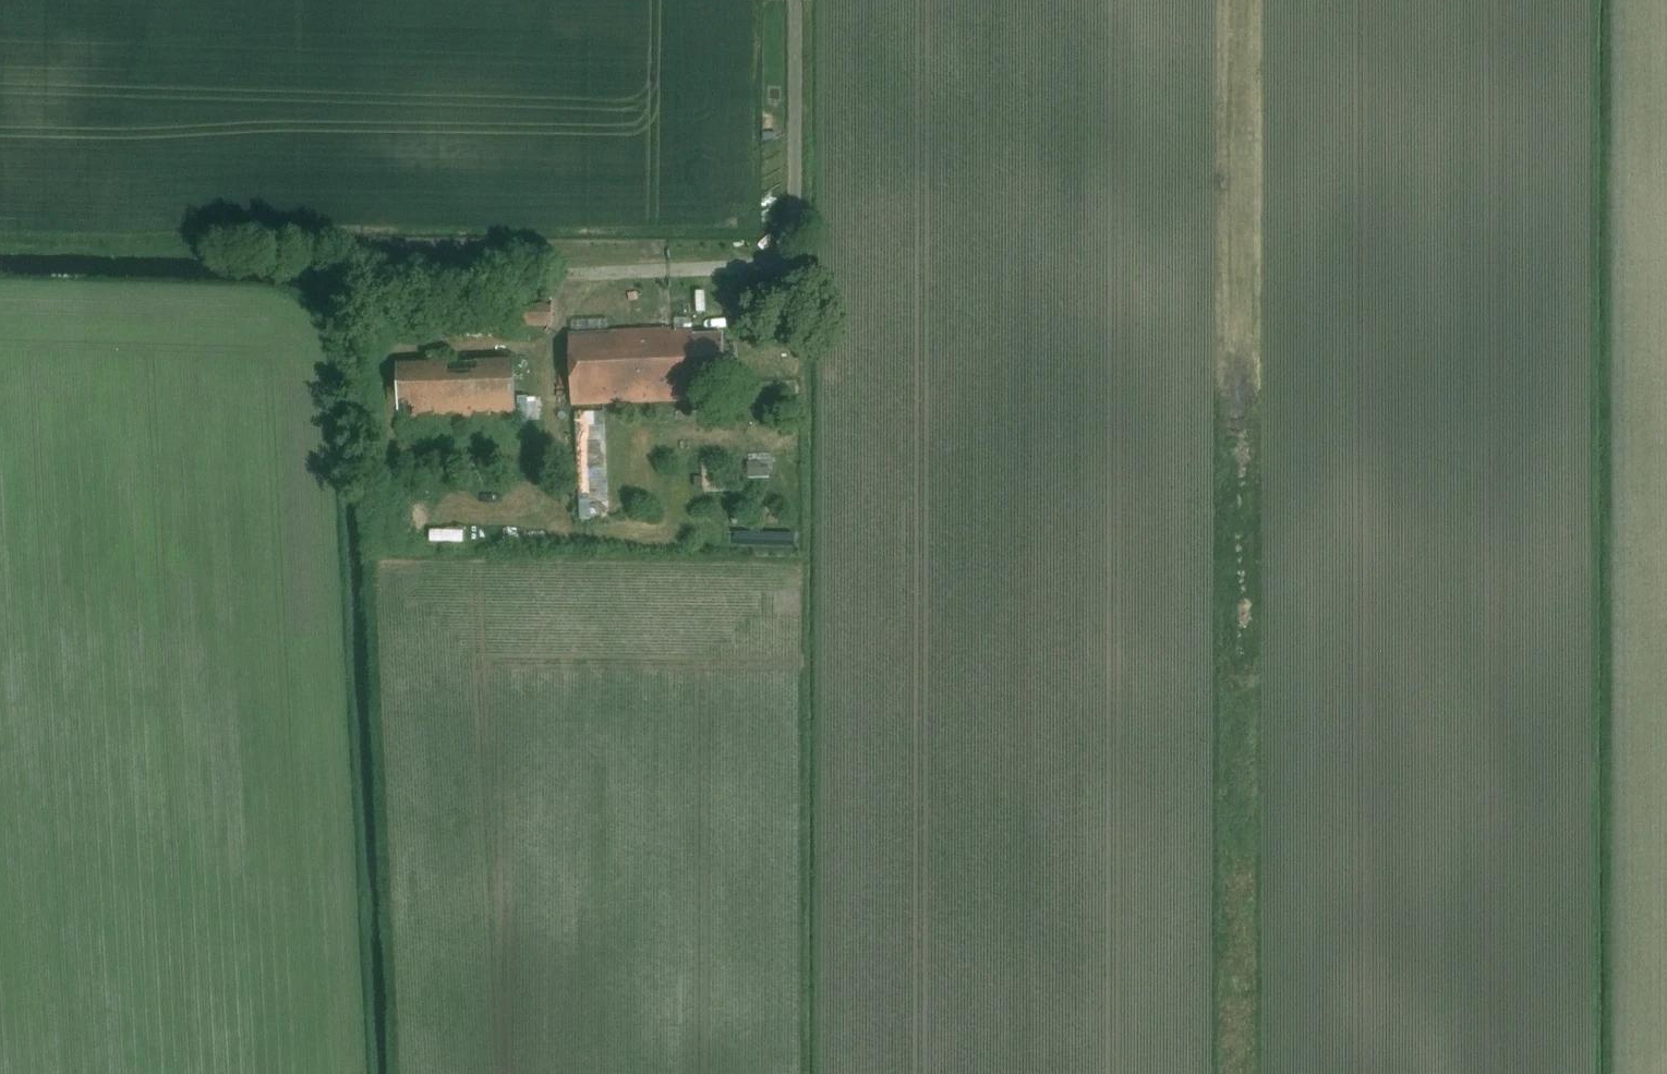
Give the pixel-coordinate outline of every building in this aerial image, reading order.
[(505,333),(553,331),(552,300),(520,301),(520,292),(503,293),(505,333)] [(713,383),(725,383),(723,334),(694,335),(694,332),(672,333),(672,330),(569,333),(572,404),(713,399),(713,383)] [(511,409),(509,358),(388,362),(389,413),(511,409)]
